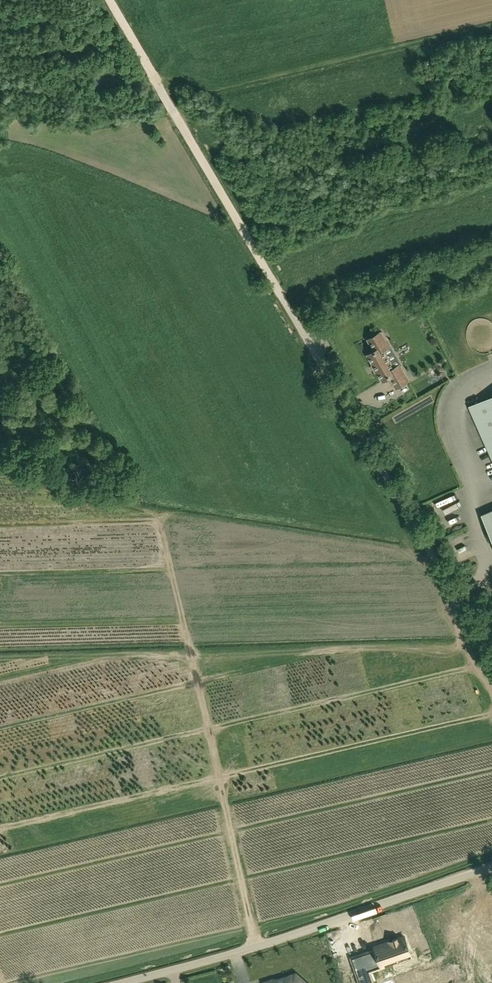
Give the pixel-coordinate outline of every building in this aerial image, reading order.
[(390,347),(381,332),(368,339),(374,351),(368,354),(383,381),(390,377),(396,388),(409,380),(399,363),(394,367),(384,350),(390,347)] [(471,407),(491,454),(491,398),(471,407)] [(484,516),(491,534),(491,512),(484,516)] [(379,945),(384,962),(414,952),(408,935),(379,945)] [(369,973),(363,955),(352,959),(360,982),(372,982),(369,973)] [(284,978),(278,979),(274,981),(274,980),(264,982),(306,982),(302,979),(300,981),(293,974),(284,978)]
